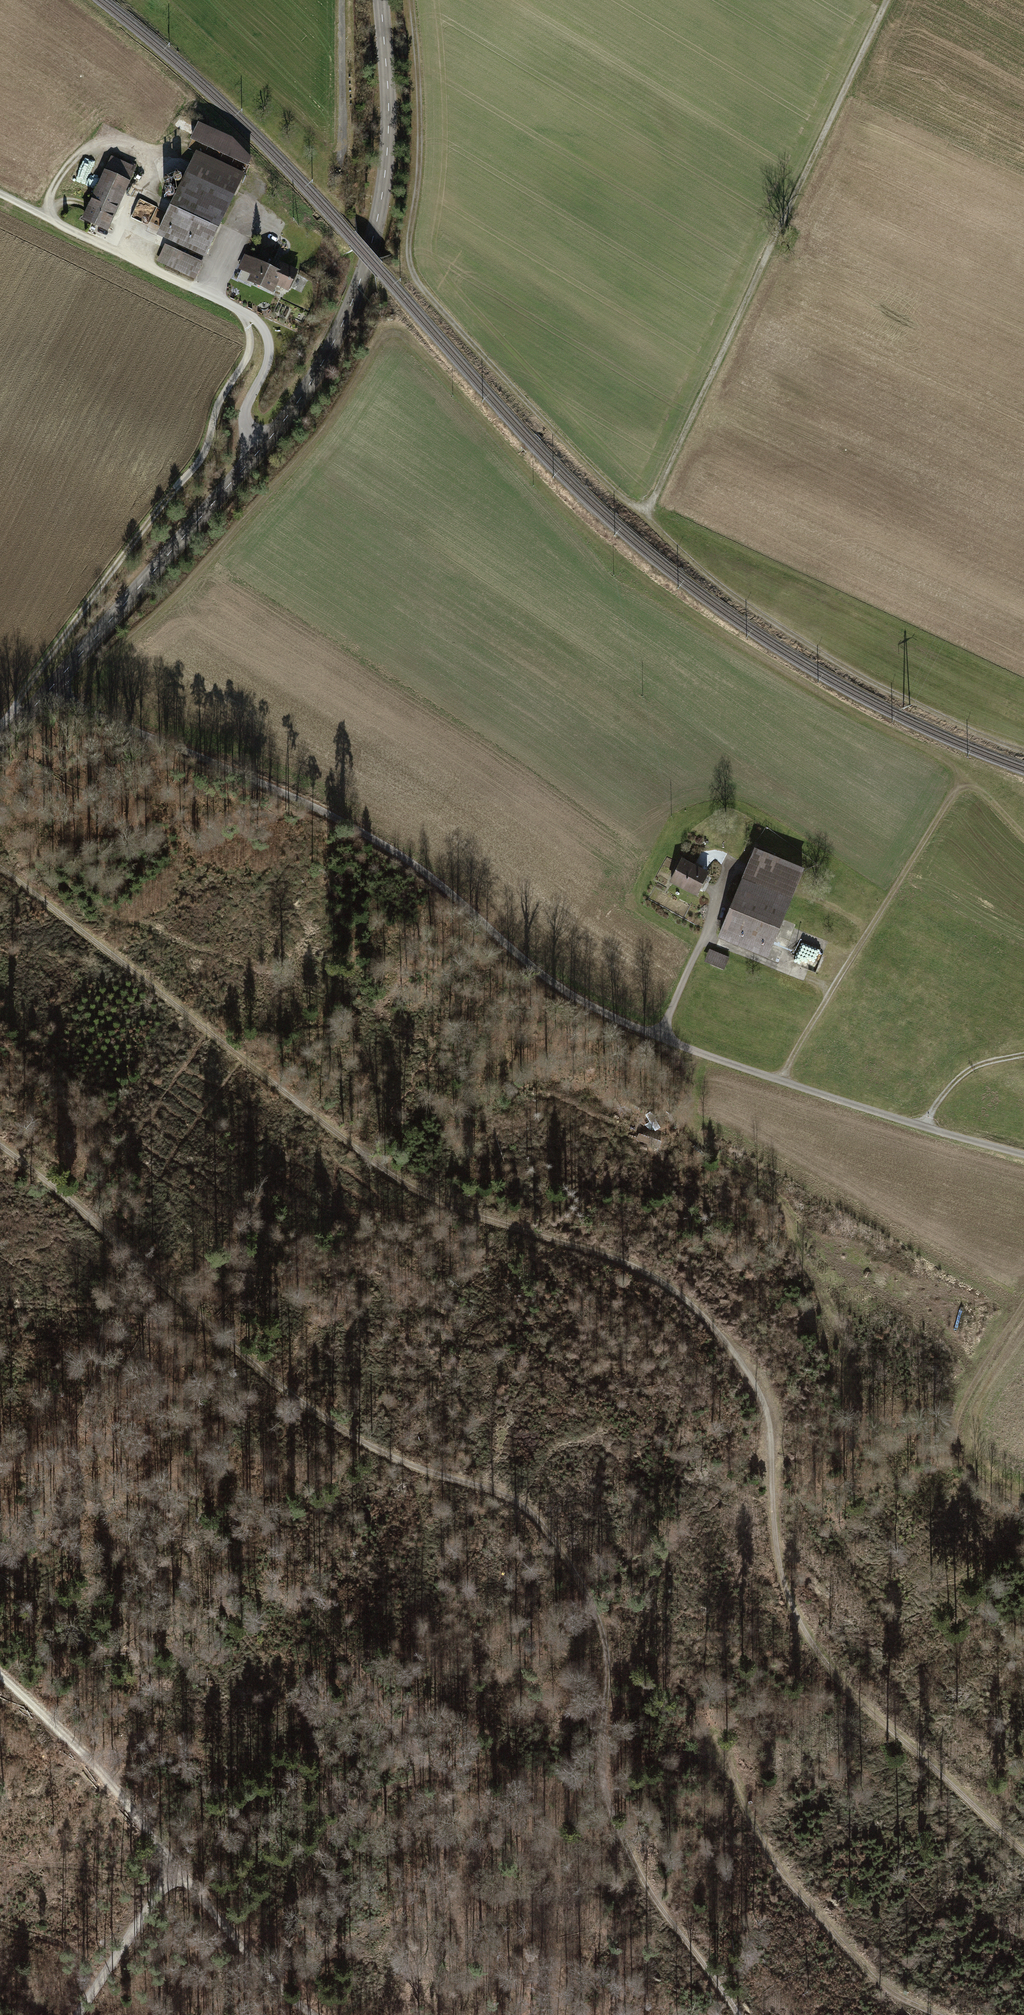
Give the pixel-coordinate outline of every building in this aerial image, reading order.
[(196,153),(158,233),(207,256),(254,158),(233,137),(200,121),(191,139),(193,140),(189,150),(196,153)] [(112,155),(83,219),(110,231),(139,168),(112,155)] [(181,172),(178,172),(176,173),(175,175),(175,177),(176,179),(178,180),(181,179),(182,178),(183,176),(182,173),(181,172)] [(174,186),(172,185),(169,186),(167,188),(166,190),(167,193),(169,195),(172,195),(175,194),(176,191),(176,189),(174,186)] [(204,261),(167,244),(158,262),(196,279),(204,261)] [(275,266),(245,253),(239,267),(251,273),(248,280),(276,292),(279,285),(290,290),(299,268),(278,259),(275,266)] [(720,936),(769,957),(806,871),(757,850),(720,936)] [(682,859),(671,881),(698,894),(709,872),(682,859)] [(732,959),(710,950),(706,961),(727,969),(732,959)] [(810,953),(810,961),(806,961),(806,968),(817,968),(817,953),(810,953)]
